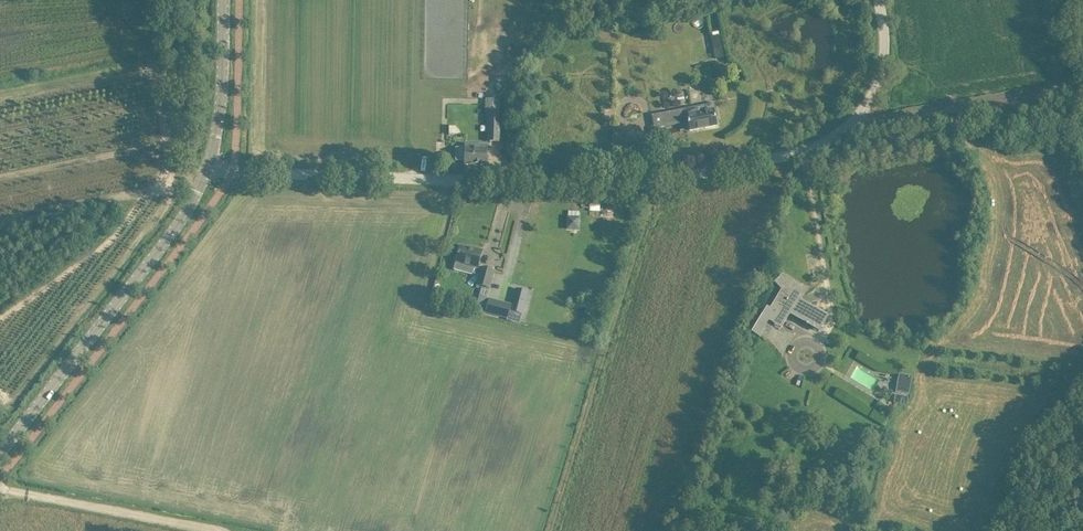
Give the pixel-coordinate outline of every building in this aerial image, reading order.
[(685,1),(685,9),(695,7),(695,0),(685,1)] [(711,35),(715,58),(723,57),(719,34),(711,35)] [(716,125),(715,118),(717,117),(714,103),(651,116),(654,130),(663,128),(688,123),(689,130),(716,125)] [(499,141),(501,124),(498,124),(498,114),(488,113),(487,141),(499,141)] [(486,165),(487,145),(464,144),(464,164),(486,165)] [(595,223),(596,213),(588,213),(588,223),(595,223)] [(580,230),(581,217),(567,216),(566,230),(580,230)] [(475,250),(460,246),(456,262),(473,267),(472,273),(479,275),(477,285),(489,288),(494,271),(481,267),(481,268),(478,267),(482,250),(475,248),(475,250)] [(790,314),(789,313),(791,311),(808,321),(806,324),(819,331),(828,316),(815,309),(814,310),(797,300),(804,288),(797,284),(795,286),(782,279),(784,276),(782,275),(775,282),(785,288),(781,296),(779,295),(774,304),(773,304),(770,308),(767,306),(751,332),(760,337),(761,335),(761,334),(768,321),(781,329),(790,314)] [(508,319),(512,304),(489,298),(485,313),(508,319)] [(908,396),(911,376),(899,374),(895,393),(908,396)] [(907,397),(895,395),(893,403),(906,405),(907,397)] [(873,409),(869,417),(881,424),(885,416),(873,409)]
